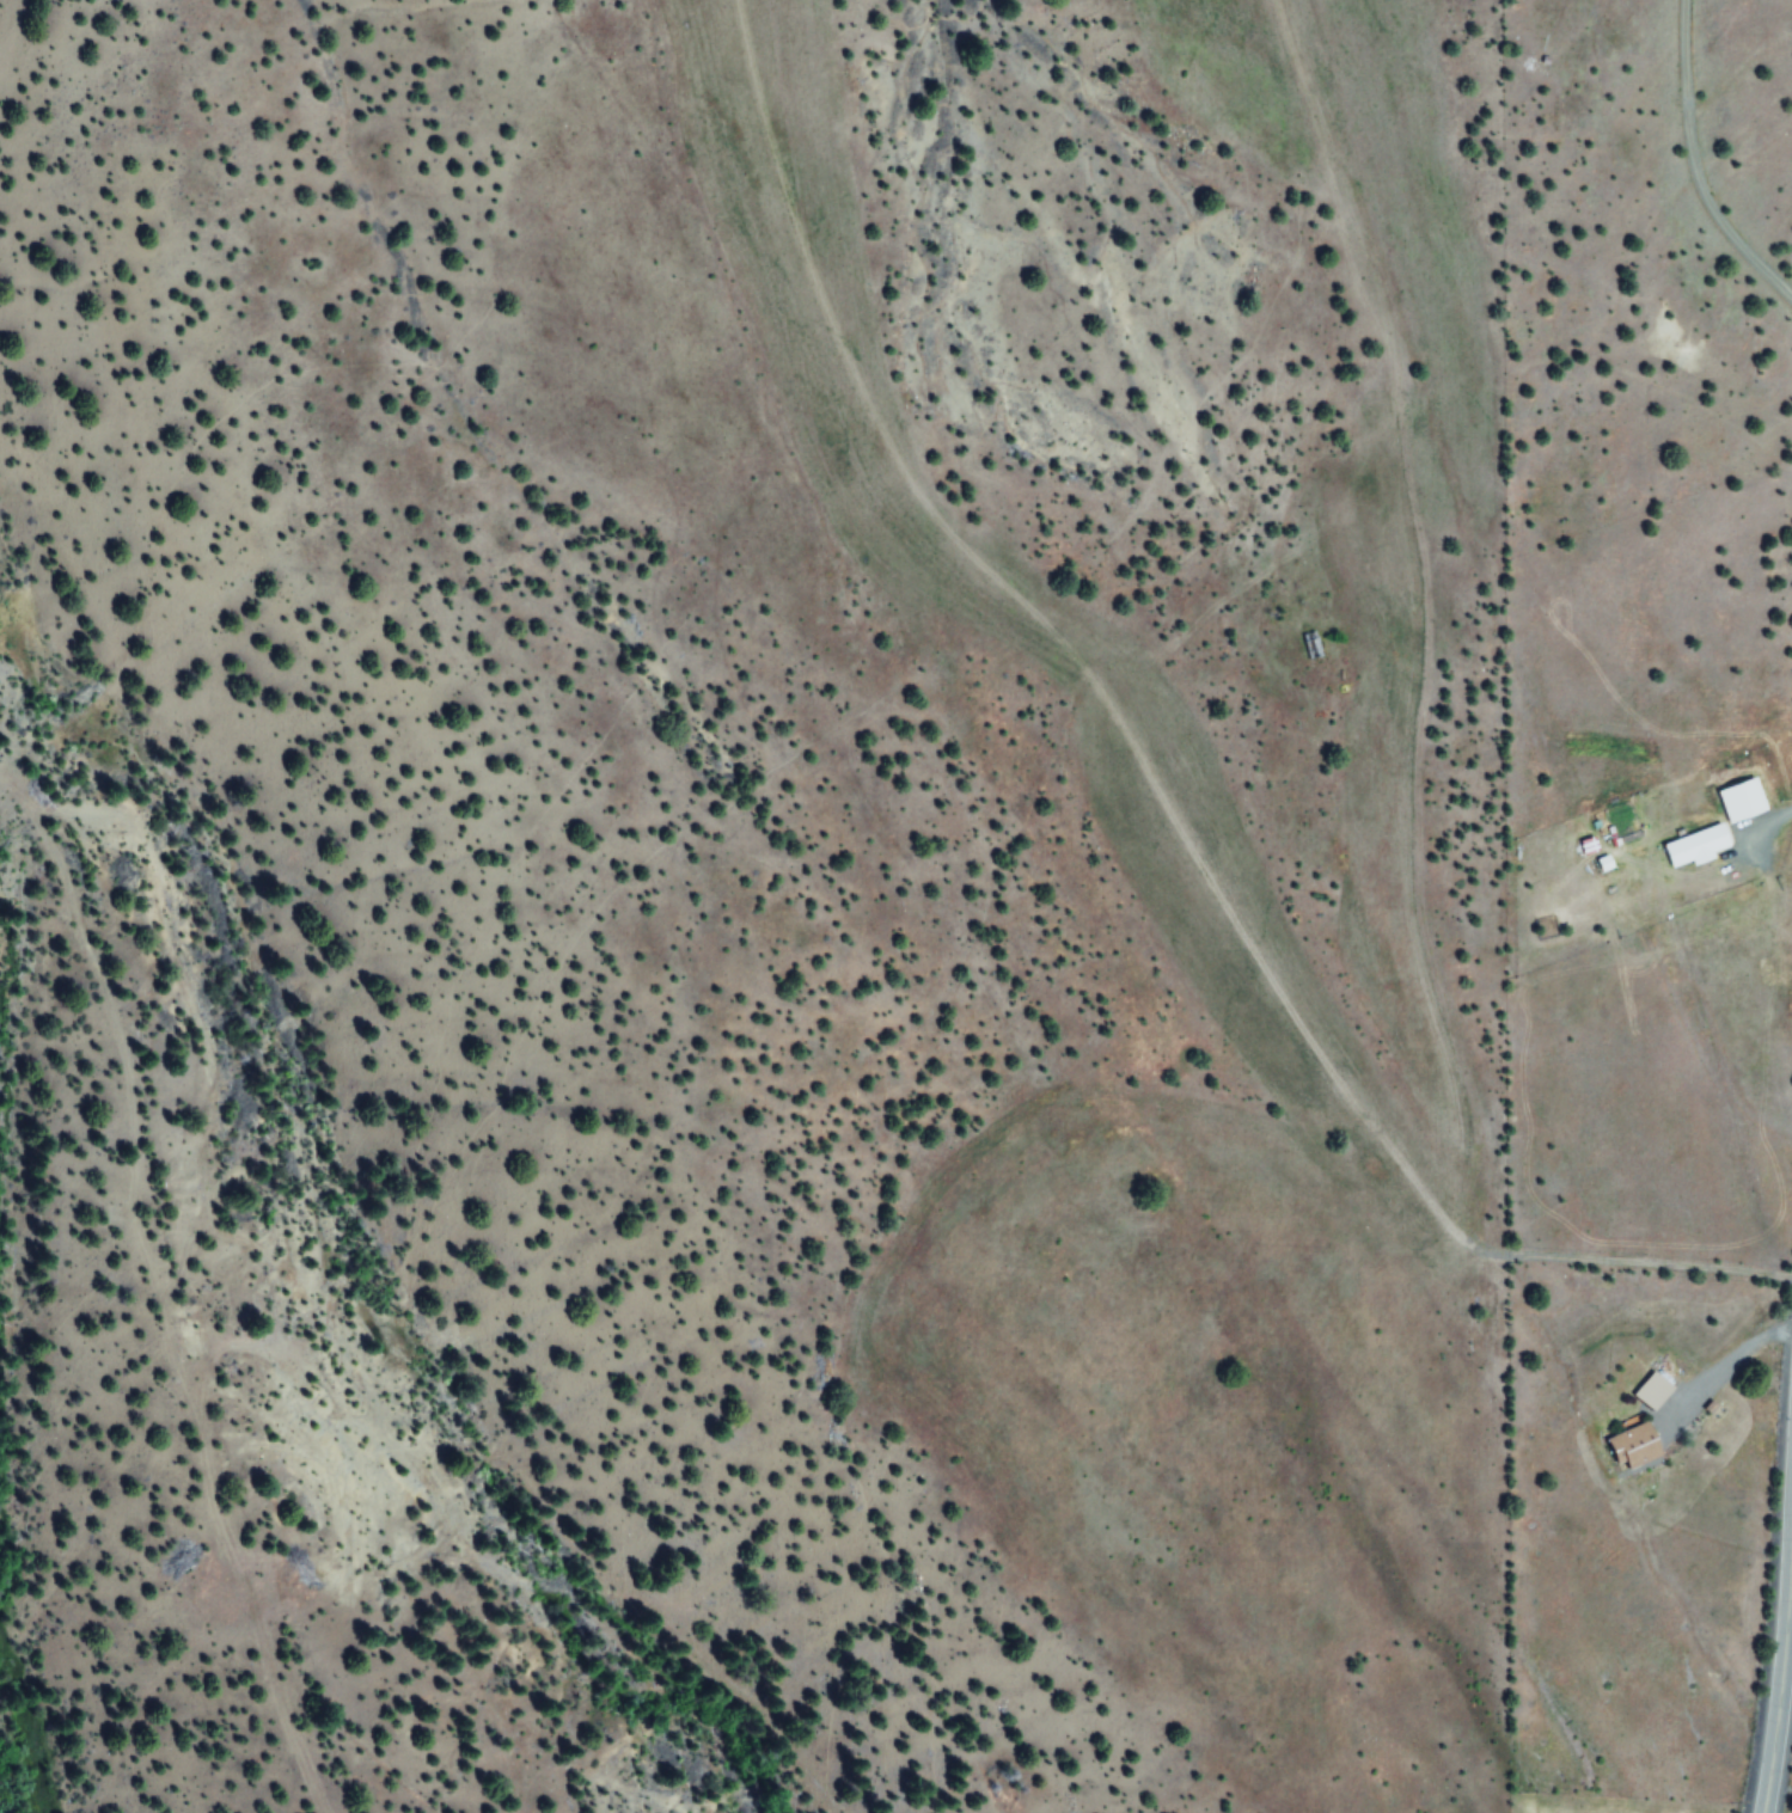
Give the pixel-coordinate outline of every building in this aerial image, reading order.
[(1669,870),(1732,850),(1724,823),(1660,843),(1669,870)] [(1649,1412),(1671,1388),(1652,1371),(1631,1395),(1649,1412)] [(1620,1455),(1625,1469),(1658,1458),(1647,1424),(1605,1437),(1611,1458),(1620,1455)]
